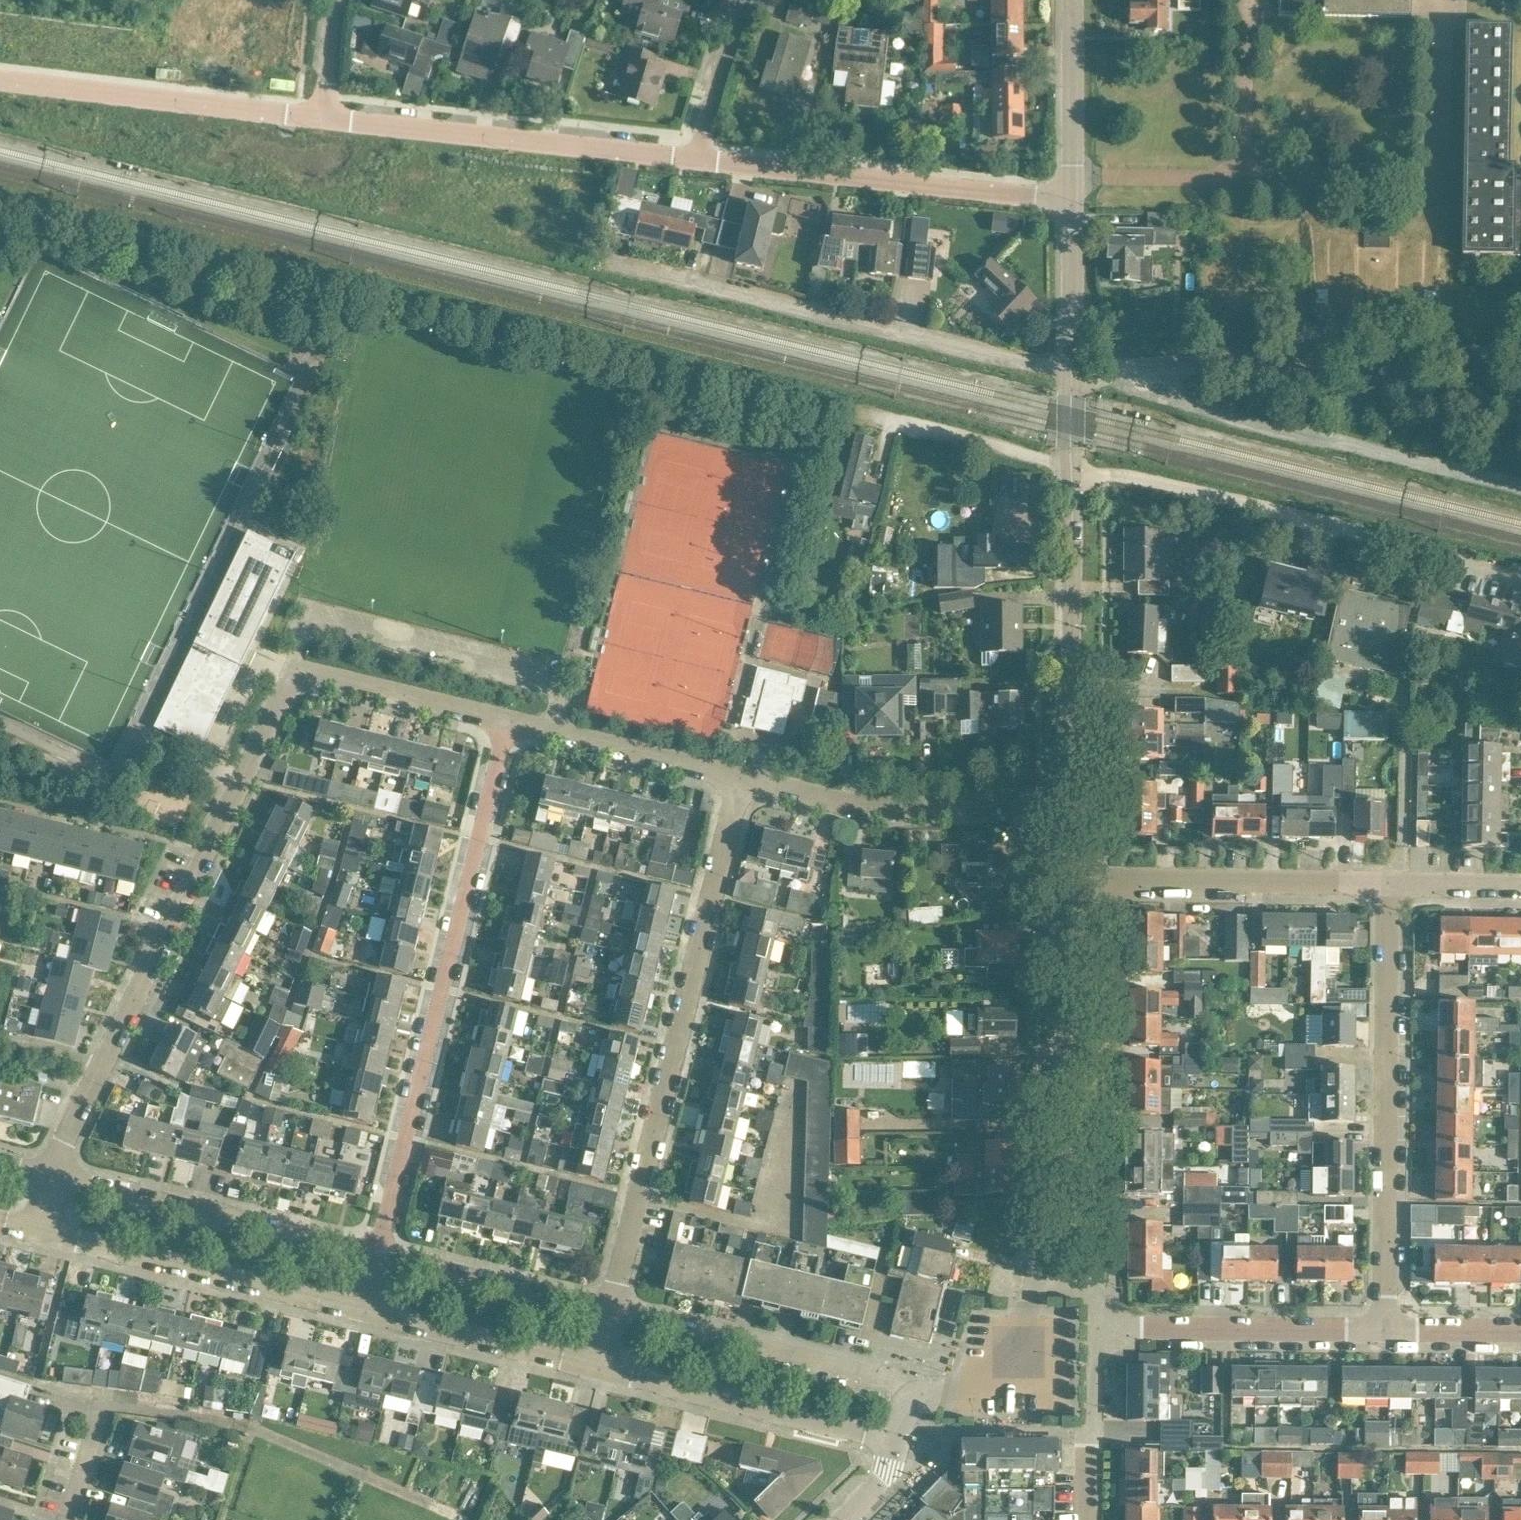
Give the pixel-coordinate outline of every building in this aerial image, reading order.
[(372,8),(407,20),(414,0),(375,0),(372,8)] [(620,11),(640,17),(635,33),(673,44),(681,16),(659,9),(661,0),(623,0),(620,11)] [(970,2),(980,2),(980,11),(991,11),(991,27),(1022,27),(1022,0),(970,0),(970,2)] [(1145,31),(1168,31),(1168,0),(1145,0),(1145,4),(1131,4),(1131,25),(1145,25),(1145,31)] [(1278,17),(1319,18),(1324,18),(1324,15),(1408,17),(1408,19),(1410,19),(1411,0),(1278,0),(1278,17)] [(815,9),(814,14),(790,7),(786,21),(809,28),(811,21),(830,26),(833,14),(815,9)] [(938,7),(924,7),(925,25),(938,25),(938,7)] [(510,62),(517,43),(523,23),(512,19),(513,17),(501,13),(499,17),(476,14),(457,71),(491,82),(499,58),(510,62)] [(1508,166),(1511,27),(1494,27),(1494,21),(1479,21),(1479,27),(1466,26),(1462,255),(1520,256),(1520,166),(1508,166)] [(448,59),(452,48),(376,23),(370,41),(366,40),(362,54),(377,59),(378,57),(411,68),(409,75),(428,82),(435,59),(441,57),(448,59)] [(904,24),(904,35),(921,35),(921,24),(904,24)] [(962,39),(962,25),(946,26),(946,39),(962,39)] [(1022,57),(1022,27),(991,27),(991,43),(972,44),(972,67),(1010,67),(1010,57),(1022,57)] [(846,107),(880,110),(888,34),(839,28),(834,73),(849,75),(846,107)] [(586,36),(571,31),(568,41),(583,46),(586,36)] [(556,89),(570,46),(532,34),(526,53),(535,56),(527,79),(556,89)] [(811,44),(802,41),(783,35),(770,75),(766,74),(761,89),(803,103),(809,84),(799,80),(811,44)] [(654,108),(665,72),(653,68),(657,57),(630,49),(626,61),(630,62),(619,98),(654,108)] [(943,50),(925,50),(925,73),(956,73),(956,62),(943,62),(943,50)] [(1022,89),(1015,89),(1015,73),(968,73),(968,85),(992,86),(992,104),(982,104),(982,115),(1023,116),(1022,89)] [(925,140),(936,140),(936,115),(925,115),(925,117),(925,140)] [(960,124),(960,115),(945,115),(945,124),(960,124)] [(1023,116),(982,115),(980,115),(980,141),(1023,141),(1023,116)] [(923,152),(924,132),(925,117),(910,117),(908,151),(923,152)] [(828,196),(819,194),(826,205),(828,196)] [(616,196),(607,232),(622,236),(634,239),(662,245),(671,210),(625,199),(616,197),(616,196)] [(722,222),(716,247),(738,252),(735,264),(762,271),(776,212),(749,206),(744,227),(722,222)] [(671,210),(662,245),(690,252),(696,228),(705,231),(702,243),(716,247),(722,222),(671,210)] [(1109,240),(1109,259),(1113,259),(1112,281),(1151,282),(1151,260),(1141,259),(1142,248),(1152,248),(1152,230),(1162,231),(1162,215),(1142,214),(1142,230),(1121,230),(1121,240),(1109,240)] [(820,238),(812,269),(827,270),(841,272),(842,261),(857,263),(859,246),(862,221),(833,218),(830,239),(820,238)] [(862,221),(859,246),(872,247),(869,275),(899,278),(902,247),(888,245),(891,225),(862,221)] [(1390,249),(1390,235),(1364,235),(1364,249),(1390,249)] [(912,236),(910,247),(927,249),(928,237),(912,236)] [(907,279),(932,282),(935,250),(927,249),(910,247),(907,279)] [(1027,308),(1034,300),(1017,284),(1015,286),(990,262),(976,277),(1001,300),(990,312),(1007,328),(1008,327),(1013,332),(1027,317),(1025,315),(1029,310),(1027,308)] [(307,333),(301,331),(298,343),(304,345),(307,333)] [(831,477),(827,496),(857,503),(854,515),(855,516),(872,520),(875,508),(880,489),(863,485),(874,442),(853,437),(849,455),(838,453),(833,472),(832,477),(831,477)] [(1162,581),(1162,533),(1126,533),(1126,582),(1138,582),(1138,596),(1169,596),(1169,581),(1162,581)] [(954,549),(934,549),(934,589),(982,589),(990,585),(990,569),(1001,569),(1028,569),(1028,547),(997,547),(997,539),(974,539),(954,539),(954,549)] [(249,639),(250,639),(275,596),(293,560),(295,555),(279,547),(276,552),(257,543),(211,638),(200,632),(154,728),(167,735),(168,732),(174,735),(173,738),(201,751),(249,650),(245,648),(249,639)] [(1271,566),(1266,586),(1261,609),(1312,621),(1320,583),(1325,564),(1311,560),(1308,575),(1271,566)] [(1196,586),(1195,590),(1198,593),(1202,594),(1205,591),(1206,587),(1203,584),(1199,584),(1196,586)] [(1395,677),(1411,606),(1340,590),(1324,661),(1395,677)] [(944,596),(938,597),(941,614),(973,609),(970,591),(944,596)] [(1467,615),(1470,605),(1424,593),(1418,618),(1449,626),(1453,611),(1467,615)] [(1467,615),(1463,630),(1479,634),(1482,625),(1503,630),(1495,663),(1520,670),(1520,610),(1472,597),(1470,605),(1467,615)] [(1204,598),(1197,598),(1197,607),(1190,607),(1190,630),(1204,632),(1204,598)] [(981,607),(982,667),(990,667),(994,664),(996,661),(998,658),(998,654),(1022,653),(1021,607),(981,607)] [(1130,608),(1127,654),(1157,655),(1157,644),(1166,645),(1167,621),(1158,621),(1159,609),(1130,608)] [(1204,666),(1171,667),(1172,683),(1205,682),(1204,666)] [(1217,667),(1217,695),(1238,695),(1238,667),(1217,667)] [(1417,685),(1428,685),(1428,670),(1418,669),(1417,685)] [(759,670),(752,699),(761,702),(754,729),(783,737),(792,702),(801,704),(807,682),(759,670)] [(859,678),(843,678),(844,715),(845,715),(845,707),(858,706),(858,715),(858,736),(901,736),(901,698),(901,689),(914,689),(914,698),(914,707),(916,707),(915,678),(873,678),(859,678)] [(1319,681),(1314,705),(1340,710),(1345,687),(1319,681)] [(819,690),(812,717),(835,723),(842,696),(819,690)] [(1022,694),(1002,694),(995,694),(995,695),(961,695),(960,702),(961,722),(978,722),(978,736),(996,735),(996,730),(1022,730),(1022,726),(1025,726),(1025,716),(1022,716),(1022,694)] [(946,717),(945,697),(945,696),(922,696),(922,717),(946,717)] [(1205,713),(1205,699),(1175,699),(1175,713),(1205,713)] [(1240,723),(1239,704),(1205,699),(1205,713),(1205,722),(1240,723)] [(1317,712),(1316,727),(1327,728),(1328,713),(1317,712)] [(1126,713),(1126,736),(1204,736),(1204,727),(1161,727),(1161,713),(1126,713)] [(1258,714),(1258,723),(1270,724),(1270,715),(1258,714)] [(1387,742),(1387,717),(1344,716),(1344,741),(1348,741),(1352,741),(1387,742)] [(1480,725),(1480,729),(1500,730),(1500,720),(1480,720),(1480,725)] [(337,762),(345,729),(329,725),(329,726),(320,724),(314,751),(322,753),(321,758),(337,762)] [(1480,725),(1464,725),(1463,767),(1510,768),(1510,754),(1500,754),(1500,747),(1499,747),(1499,731),(1500,731),(1500,730),(1480,729),(1480,725)] [(361,764),(368,735),(360,733),(360,732),(345,729),(337,762),(353,766),(354,762),(361,764)] [(384,774),(392,740),(376,736),(376,737),(368,735),(361,764),(370,766),(369,770),(384,774)] [(1204,736),(1126,736),(1126,760),(1160,760),(1160,748),(1190,748),(1190,752),(1204,752),(1204,736)] [(407,780),(415,747),(407,745),(407,744),(392,740),(384,774),(407,780)] [(1346,744),(1345,748),(1348,751),(1352,751),(1355,748),(1355,744),(1352,741),(1348,741),(1346,744)] [(430,785),(438,751),(423,748),(423,749),(415,747),(407,780),(405,785),(414,787),(415,782),(430,785)] [(438,751),(430,785),(446,789),(454,791),(456,786),(462,759),(454,756),(454,755),(438,751)] [(1428,766),(1428,756),(1418,755),(1418,766),(1428,766)] [(1355,795),(1356,760),(1343,760),(1343,762),(1342,794),(1355,795)] [(1334,839),(1334,819),(1334,811),(1334,799),(1342,799),(1342,794),(1343,762),(1335,762),(1335,765),(1327,765),(1327,771),(1328,771),(1328,785),(1324,785),(1324,798),(1308,798),(1308,811),(1307,811),(1307,839),(1334,839)] [(1160,764),(1159,777),(1181,777),(1181,764),(1160,764)] [(1307,839),(1307,811),(1308,811),(1308,798),(1293,798),(1293,785),(1294,766),(1273,766),(1272,795),(1281,795),(1281,798),(1282,798),(1281,810),(1281,838),(1307,839)] [(1428,778),(1428,766),(1418,766),(1418,777),(1428,778)] [(1510,781),(1510,768),(1463,767),(1463,787),(1500,788),(1500,781),(1510,781)] [(329,798),(332,782),(308,776),(304,791),(329,798)] [(1182,808),(1171,808),(1171,811),(1203,811),(1203,810),(1204,810),(1204,779),(1190,778),(1190,810),(1182,810),(1182,808)] [(1254,792),(1265,792),(1265,779),(1255,778),(1254,792)] [(546,779),(536,822),(545,824),(548,815),(563,818),(572,784),(555,780),(555,781),(546,779)] [(351,803),(356,782),(353,781),(351,787),(332,782),(329,798),(351,803)] [(359,789),(360,783),(356,782),(351,803),(375,809),(379,794),(359,789)] [(572,784),(563,818),(579,822),(580,817),(588,819),(595,791),(586,789),(586,787),(572,784)] [(1126,785),(1126,811),(1155,811),(1165,811),(1165,794),(1156,794),(1156,785),(1126,785)] [(1238,837),(1239,796),(1239,787),(1228,787),(1228,796),(1212,796),(1212,837),(1238,837)] [(1499,794),(1500,788),(1463,787),(1462,807),(1509,808),(1509,794),(1499,794)] [(595,791),(588,819),(595,821),(594,825),(610,829),(618,795),(602,791),(602,793),(595,791)] [(379,794),(375,809),(389,813),(398,815),(402,799),(379,794)] [(618,795),(610,829),(625,832),(626,827),(635,829),(641,802),(633,800),(633,799),(618,795)] [(1427,807),(1427,795),(1417,795),(1417,807),(1427,807)] [(1265,838),(1265,818),(1265,809),(1255,809),(1256,797),(1239,796),(1238,837),(1265,838)] [(279,806),(266,832),(298,848),(309,825),(316,812),(290,799),(285,809),(279,806)] [(402,799),(398,815),(408,818),(412,801),(402,799)] [(422,821),(446,827),(450,808),(426,802),(422,821)] [(635,829),(632,841),(639,843),(641,837),(657,840),(665,807),(649,803),(649,804),(641,802),(635,829)] [(1384,803),(1356,802),(1354,802),(1354,839),(1383,840),(1384,803)] [(657,840),(652,861),(666,865),(672,844),(673,839),(681,841),(688,814),(680,812),(680,810),(665,807),(657,840)] [(1427,818),(1427,807),(1417,807),(1417,817),(1427,818)] [(1509,821),(1509,808),(1462,807),(1462,827),(1499,827),(1499,821),(1509,821)] [(4,852),(13,814),(1,811),(0,816),(0,851),(4,852)] [(1155,836),(1155,811),(1126,811),(1126,836),(1155,836)] [(1203,819),(1203,811),(1171,811),(1171,824),(1193,824),(1193,819),(1203,819)] [(356,812),(349,836),(365,840),(372,816),(356,812)] [(13,814),(4,852),(15,854),(12,866),(27,870),(30,858),(38,826),(24,822),(25,817),(13,814)] [(1430,822),(1417,822),(1416,847),(1429,847),(1430,822)] [(440,843),(442,834),(398,823),(396,832),(409,835),(405,851),(438,859),(442,843),(440,843)] [(38,826),(30,858),(56,865),(65,827),(53,824),(52,829),(38,826)] [(781,871),(789,837),(775,834),(776,829),(756,824),(747,862),(781,871)] [(65,827),(56,865),(82,871),(90,839),(76,835),(77,830),(65,827)] [(1499,834),(1499,827),(1462,827),(1462,848),(1508,849),(1509,834),(1499,834)] [(266,832),(256,854),(287,869),(298,848),(266,832)] [(534,832),(530,847),(554,853),(558,838),(534,832)] [(82,871),(79,883),(93,886),(96,874),(108,877),(117,840),(105,837),(104,842),(92,839),(90,839),(82,871)] [(805,841),(789,837),(781,871),(796,874),(794,880),(808,884),(812,869),(807,868),(813,844),(804,842),(805,841)] [(325,838),(320,858),(336,863),(341,843),(325,838)] [(117,840),(108,877),(120,880),(117,890),(132,894),(144,846),(143,846),(142,851),(128,848),(130,843),(119,840),(117,840)] [(578,859),(582,844),(572,841),(567,857),(578,859)] [(590,846),(582,844),(578,859),(587,862),(590,846)] [(625,871),(629,855),(631,846),(621,844),(615,868),(625,871)] [(957,847),(942,847),(942,859),(942,874),(966,874),(966,888),(987,888),(987,889),(1000,889),(1020,890),(1020,887),(1022,884),(1023,878),(1021,876),(1021,860),(988,859),(988,847),(957,847)] [(362,854),(346,850),(344,861),(359,864),(362,854)] [(434,874),(438,859),(405,851),(401,866),(406,868),(405,875),(431,882),(433,874),(434,874)] [(850,852),(849,872),(848,886),(861,888),(861,892),(890,894),(891,882),(893,855),(850,852)] [(256,854),(249,867),(255,870),(252,878),(277,890),(287,869),(256,854)] [(555,861),(547,860),(528,855),(526,863),(519,862),(515,877),(549,885),(555,861)] [(634,873),(638,857),(629,855),(625,871),(634,873)] [(320,858),(317,868),(322,870),(333,873),(336,863),(320,858)] [(357,873),(359,864),(344,861),(341,869),(357,873)] [(652,861),(648,877),(671,882),(675,867),(666,865),(652,861)] [(592,870),(576,866),(574,876),(589,879),(592,870)] [(612,885),(614,875),(599,871),(596,881),(612,885)] [(429,890),(431,882),(405,875),(403,883),(397,881),(393,897),(426,905),(430,890),(429,890)] [(543,910),(549,885),(515,877),(511,893),(518,894),(516,903),(543,910)] [(242,882),(235,897),(266,912),(277,890),(252,878),(248,885),(242,882)] [(316,882),(312,892),(325,897),(328,886),(318,882),(316,882)] [(673,900),(675,891),(648,885),(646,893),(640,891),(637,908),(670,916),(674,900),(673,900)] [(772,907),(775,892),(752,886),(748,901),(772,907)] [(816,896),(792,890),(789,901),(775,897),(776,892),(775,892),(772,907),(811,917),(816,896)] [(308,894),(304,904),(320,910),(323,900),(308,894)] [(348,901),(333,895),(329,905),(344,910),(348,901)] [(235,897),(228,910),(234,914),(230,921),(255,934),(266,912),(235,897)] [(422,921),(426,905),(393,897),(389,912),(394,914),(392,923),(419,929),(421,920),(422,921)] [(538,932),(543,910),(516,903),(514,910),(508,909),(504,924),(538,932)] [(317,918),(320,910),(304,904),(301,913),(317,918)] [(580,918),(583,908),(567,904),(564,914),(580,918)] [(341,919),(344,910),(329,905),(321,927),(336,932),(341,919)] [(667,931),(670,916),(637,908),(633,923),(639,924),(637,932),(663,939),(665,931),(667,931)] [(120,921),(120,920),(83,910),(76,937),(114,946),(117,934),(112,933),(115,920),(120,921)] [(603,924),(605,914),(589,910),(587,920),(603,924)] [(804,924),(772,916),(753,911),(751,919),(744,917),(740,933),(774,941),(777,929),(801,935),(804,924)] [(926,911),(909,913),(909,927),(926,925),(926,911)] [(1289,947),(1289,918),(1288,918),(1288,914),(1285,912),(1276,912),(1274,914),(1273,918),(1263,917),(1262,947),(1289,947)] [(578,927),(580,918),(564,914),(562,923),(578,927)] [(1131,916),(1131,945),(1162,945),(1162,931),(1174,931),(1174,916),(1162,916),(1131,916)] [(1185,916),(1174,916),(1174,931),(1174,945),(1185,945),(1185,916)] [(1247,962),(1248,937),(1248,917),(1225,917),(1224,961),(1247,962)] [(1314,954),(1315,918),(1289,918),(1289,947),(1302,947),(1302,961),(1313,961),(1312,1004),(1326,1004),(1326,980),(1326,969),(1326,949),(1326,954),(1314,954)] [(1327,918),(1326,949),(1326,969),(1338,969),(1338,949),(1354,949),(1354,948),(1365,949),(1366,932),(1354,932),(1355,919),(1327,918)] [(601,933),(603,924),(587,920),(585,929),(601,933)] [(1016,938),(1016,936),(1005,936),(1005,920),(977,922),(977,951),(956,950),(956,968),(988,969),(988,965),(1016,965),(1016,951),(1018,951),(1019,948),(1019,941),(1018,938),(1016,938)] [(221,925),(213,940),(245,956),(255,934),(230,921),(227,928),(221,925)] [(385,928),(381,944),(415,952),(419,937),(417,936),(419,929),(392,923),(387,921),(385,928)] [(1468,956),(1469,921),(1455,921),(1455,922),(1442,922),(1441,921),(1440,921),(1440,934),(1429,934),(1428,955),(1440,955),(1440,956),(1468,956)] [(1496,968),(1496,955),(1497,923),(1483,923),(1483,922),(1469,921),(1468,956),(1468,967),(1496,968)] [(1511,922),(1511,923),(1497,923),(1496,955),(1520,956),(1520,922),(1511,922)] [(532,956),(538,932),(504,924),(500,939),(507,941),(504,950),(532,956)] [(827,925),(812,925),(812,935),(827,935),(827,925)] [(296,926),(292,940),(288,950),(303,956),(307,945),(311,932),(296,926)] [(661,947),(663,939),(637,932),(635,940),(629,938),(625,955),(659,963),(663,947),(661,947)] [(774,941),(740,933),(736,948),(743,950),(741,958),(768,964),(774,941)] [(837,950),(853,950),(853,935),(837,935),(837,950)] [(111,958),(114,946),(76,937),(73,948),(59,945),(56,959),(70,963),(70,964),(88,968),(107,973),(108,972),(103,970),(106,957),(111,958)] [(213,940),(207,954),(213,957),(209,964),(234,976),(245,956),(213,940)] [(316,941),(313,950),(329,956),(332,947),(316,941)] [(411,968),(415,952),(381,944),(377,959),(383,961),(381,969),(408,976),(410,967),(411,968)] [(1131,945),(1130,975),(1162,975),(1162,945),(1131,945)] [(1185,945),(1174,945),(1174,960),(1185,960),(1185,945)] [(300,964),(303,956),(288,950),(285,959),(300,964)] [(527,979),(532,956),(504,950),(503,957),(496,955),(492,971),(527,979)] [(555,951),(553,961),(568,965),(571,955),(555,951)] [(811,951),(811,974),(826,974),(827,954),(811,951)] [(1250,988),(1265,988),(1265,953),(1250,953),(1250,978),(1250,986),(1250,988)] [(655,978),(659,963),(625,955),(621,969),(627,971),(625,979),(652,986),(654,978),(655,978)] [(594,961),(578,957),(575,967),(591,971),(594,961)] [(343,968),(326,963),(310,958),(307,968),(322,973),(324,968),(342,973),(343,968)] [(762,988),(768,964),(741,958),(739,966),(733,964),(729,980),(762,988)] [(85,982),(88,968),(70,964),(70,963),(56,959),(49,986),(87,995),(90,983),(85,982)] [(553,961),(547,984),(551,985),(563,988),(568,965),(553,961)] [(199,968),(192,983),(224,998),(229,1001),(233,1002),(243,981),(240,979),(234,976),(209,964),(205,971),(199,968)] [(589,980),(591,971),(575,967),(573,976),(589,980)] [(521,1003),(527,979),(492,971),(489,986),(495,988),(493,996),(521,1003)] [(1202,972),(1174,972),(1174,984),(1184,984),(1202,985),(1202,972)] [(1222,973),(1202,972),(1202,985),(1202,986),(1222,987),(1222,973)] [(826,1003),(826,974),(811,974),(810,999),(826,1003)] [(1467,998),(1468,977),(1439,976),(1439,998),(1467,998)] [(404,992),(406,984),(378,977),(376,986),(371,984),(367,1000),(401,1008),(405,992),(404,992)] [(1468,987),(1469,977),(1468,977),(1467,998),(1483,998),(1483,987),(1468,987)] [(19,978),(17,990),(30,993),(33,982),(19,978)] [(1240,978),(1240,986),(1250,986),(1250,978),(1240,978)] [(650,994),(652,986),(625,979),(623,987),(618,985),(614,1001),(648,1009),(651,994),(650,994)] [(762,988),(729,980),(725,995),(732,997),(730,1005),(756,1012),(762,988)] [(1336,980),(1326,980),(1326,1004),(1334,1004),(1370,1004),(1370,991),(1336,991),(1336,980)] [(301,982),(294,1004),(309,1010),(310,1009),(320,1012),(327,989),(301,982)] [(192,983),(185,997),(191,1000),(188,1008),(199,1014),(195,1023),(208,1029),(213,1020),(222,1025),(233,1002),(229,1001),(224,998),(192,983)] [(1202,985),(1184,984),(1184,997),(1202,998),(1202,985)] [(84,1007),(87,995),(49,986),(43,1011),(75,1019),(79,1006),(84,1007)] [(275,986),(272,995),(287,1002),(291,992),(275,986)] [(1509,988),(1509,999),(1520,999),(1520,988),(1509,988)] [(1178,1007),(1179,993),(1161,993),(1161,992),(1130,992),(1130,1019),(1160,1019),(1160,1006),(1178,1007)] [(284,1009),(287,1002),(272,995),(269,1005),(273,1007),(268,1021),(280,1027),(282,1028),(288,1012),(288,1010),(284,1009)] [(542,1009),(557,1012),(559,1003),(544,999),(542,1009)] [(826,1032),(826,1003),(810,999),(804,1027),(809,1028),(826,1032)] [(397,1023),(401,1008),(367,1000),(363,1016),(369,1018),(367,1025),(394,1032),(396,1023),(397,1023)] [(644,1025),(648,1009),(614,1001),(610,1017),(616,1018),(614,1027),(640,1033),(642,1024),(644,1025)] [(306,1019),(309,1010),(294,1004),(291,1013),(288,1012),(282,1028),(301,1033),(306,1019)] [(1473,1018),(1474,1004),(1439,1004),(1439,1005),(1440,1005),(1440,1018),(1439,1018),(1438,1031),(1473,1032),(1499,1032),(1499,1018),(1473,1018)] [(482,1012),(479,1027),(513,1035),(519,1011),(510,1009),(491,1005),(489,1013),(482,1012)] [(582,1009),(567,1005),(564,1014),(579,1018),(582,1009)] [(1354,1048),(1354,1018),(1340,1018),(1340,1008),(1323,1008),(1323,1048),(1354,1048)] [(33,1009),(29,1025),(39,1028),(36,1038),(74,1048),(77,1035),(72,1034),(75,1019),(43,1011),(33,1009)] [(963,1041),(951,1041),(951,1057),(951,1059),(960,1059),(980,1059),(980,1042),(985,1039),(1016,1038),(1016,1012),(996,1012),(984,1012),(967,1012),(963,1012),(963,1041)] [(763,1022),(755,1020),(735,1015),(733,1024),(727,1022),(723,1038),(757,1046),(763,1022)] [(264,1059),(280,1027),(268,1021),(258,1016),(242,1048),(264,1059)] [(553,1029),(555,1020),(540,1016),(537,1026),(553,1029)] [(1130,1019),(1130,1047),(1150,1047),(1159,1047),(1159,1055),(1178,1055),(1178,1047),(1178,1034),(1160,1033),(1160,1019),(1130,1019)] [(575,1035),(577,1026),(562,1022),(560,1031),(575,1035)] [(172,1025),(161,1047),(197,1064),(208,1042),(172,1025)] [(392,1039),(394,1032),(367,1025),(365,1032),(360,1031),(356,1046),(390,1055),(393,1039),(392,1039)] [(479,1027),(473,1051),(507,1059),(513,1035),(479,1027)] [(303,1034),(301,1033),(282,1028),(277,1039),(281,1040),(274,1053),(291,1057),(296,1048),(303,1034)] [(825,1055),(826,1032),(809,1028),(808,1051),(825,1055)] [(1473,1060),(1473,1032),(1438,1031),(1438,1046),(1439,1046),(1439,1060),(1473,1060)] [(1510,1049),(1520,1049),(1520,1033),(1510,1033),(1510,1049)] [(604,1041),(600,1057),(634,1065),(638,1050),(636,1049),(639,1041),(619,1036),(612,1034),(610,1043),(604,1041)] [(857,1036),(832,1036),(833,1056),(857,1056),(857,1044),(857,1036)] [(757,1046),(723,1038),(719,1053),(726,1055),(724,1063),(752,1070),(757,1046)] [(249,1090),(264,1059),(242,1048),(226,1040),(218,1055),(226,1058),(217,1075),(249,1090)] [(867,1044),(857,1044),(857,1056),(868,1056),(867,1044)] [(386,1070),(390,1055),(356,1046),(352,1060),(343,1058),(341,1068),(356,1072),(356,1073),(382,1079),(385,1070),(386,1070)] [(1316,1046),(1311,1046),(1286,1046),(1286,1058),(1316,1059),(1316,1046)] [(197,1064),(161,1047),(151,1068),(175,1080),(187,1084),(197,1064)] [(473,1051),(467,1073),(501,1082),(507,1059),(473,1051)] [(281,1078),(291,1057),(274,1053),(264,1074),(281,1078)] [(546,1058),(530,1054),(527,1064),(543,1068),(546,1058)] [(797,1081),(803,1057),(790,1054),(786,1068),(784,1077),(797,1081)] [(593,1056),(590,1070),(597,1072),(594,1081),(600,1082),(627,1089),(629,1080),(630,1081),(634,1065),(600,1057),(593,1056)] [(1201,1077),(1201,1056),(1182,1056),(1182,1067),(1159,1066),(1159,1063),(1130,1063),(1130,1089),(1159,1089),(1170,1090),(1187,1090),(1187,1076),(1201,1077)] [(809,1084),(815,1060),(803,1057),(797,1081),(809,1084)] [(1315,1071),(1316,1059),(1286,1058),(1286,1071),(1315,1071)] [(569,1064),(553,1060),(550,1070),(566,1074),(569,1064)] [(830,1147),(830,1141),(832,1064),(815,1060),(809,1084),(807,1146),(830,1147)] [(1473,1060),(1439,1060),(1439,1074),(1438,1074),(1437,1088),(1472,1089),(1482,1089),(1483,1060),(1473,1060)] [(746,1094),(752,1070),(724,1063),(722,1070),(715,1069),(711,1086),(746,1094)] [(541,1077),(543,1068),(527,1064),(525,1073),(541,1077)] [(784,1077),(786,1068),(770,1064),(768,1074),(784,1077)] [(953,1068),(953,1120),(1007,1120),(1007,1104),(1015,1104),(1015,1072),(1007,1072),(1007,1068),(953,1068)] [(1314,1079),(1307,1079),(1307,1096),(1309,1096),(1314,1096),(1353,1096),(1353,1069),(1333,1069),(1323,1069),(1323,1079),(1314,1079)] [(563,1083),(566,1074),(550,1070),(548,1079),(563,1083)] [(381,1086),(382,1079),(356,1073),(354,1080),(348,1078),(345,1093),(379,1101),(382,1086),(381,1086)] [(467,1073),(461,1097),(495,1106),(506,1109),(516,1111),(532,1115),(534,1105),(498,1096),(501,1082),(467,1073)] [(284,1080),(280,1079),(281,1078),(264,1074),(263,1075),(265,1075),(256,1094),(270,1100),(290,1106),(292,1100),(280,1097),(284,1080)] [(782,1086),(784,1077),(768,1074),(766,1082),(782,1086)] [(1520,1089),(1520,1075),(1509,1074),(1509,1089),(1520,1089)] [(33,1125),(43,1085),(0,1075),(0,1117),(33,1125)] [(1251,1080),(1250,1092),(1262,1092),(1262,1085),(1257,1080),(1251,1080)] [(592,1088),(588,1104),(622,1112),(626,1097),(625,1096),(627,1089),(600,1082),(594,1081),(592,1088)] [(831,1081),(830,1141),(834,1140),(857,1140),(861,1140),(860,1124),(877,1124),(877,1099),(854,1099),(844,1099),(844,1081),(831,1081)] [(164,1092),(162,1091),(144,1082),(137,1094),(161,1106),(164,1092)] [(243,1101),(224,1096),(224,1094),(212,1091),(213,1090),(193,1086),(190,1097),(210,1102),(209,1103),(239,1111),(243,1101)] [(746,1094),(711,1086),(708,1100),(714,1101),(712,1111),(740,1117),(746,1094)] [(1472,1116),(1472,1089),(1437,1088),(1437,1102),(1438,1102),(1438,1115),(1472,1116)] [(1170,1115),(1170,1090),(1159,1089),(1130,1089),(1129,1115),(1170,1115)] [(1519,1105),(1520,1089),(1509,1089),(1509,1104),(1519,1105)] [(332,1090),(329,1105),(332,1106),(330,1115),(344,1119),(371,1125),(373,1117),(375,1117),(379,1101),(345,1093),(332,1090)] [(182,1131),(184,1121),(186,1112),(190,1098),(182,1094),(178,1109),(174,1109),(170,1128),(157,1125),(150,1154),(175,1160),(182,1131)] [(1308,1121),(1270,1120),(1270,1133),(1298,1134),(1314,1134),(1314,1123),(1353,1123),(1353,1096),(1314,1096),(1309,1096),(1308,1121)] [(461,1097),(456,1121),(489,1129),(495,1106),(461,1097)] [(225,1138),(218,1160),(237,1164),(237,1166),(234,1166),(232,1174),(251,1179),(252,1172),(260,1174),(267,1146),(245,1141),(249,1125),(248,1125),(253,1104),(243,1100),(243,1101),(239,1111),(228,1131),(225,1138)] [(588,1104),(584,1120),(590,1121),(588,1129),(615,1135),(617,1127),(619,1128),(622,1112),(588,1104)] [(150,1154),(157,1125),(160,1109),(148,1106),(144,1122),(130,1118),(123,1147),(150,1154)] [(556,1111),(540,1107),(538,1117),(554,1120),(556,1111)] [(272,1126),(276,1111),(267,1109),(263,1124),(272,1126)] [(772,1125),(775,1114),(759,1110),(756,1121),(772,1125)] [(285,1113),(276,1111),(272,1126),(281,1128),(285,1113)] [(516,1111),(514,1120),(529,1124),(532,1115),(516,1111)] [(734,1140),(740,1117),(712,1111),(710,1117),(704,1116),(700,1131),(734,1140)] [(1207,1113),(1175,1113),(1175,1126),(1207,1126),(1207,1113)] [(1207,1113),(1207,1126),(1215,1126),(1215,1114),(1207,1113)] [(1471,1144),(1472,1116),(1438,1115),(1438,1130),(1437,1130),(1437,1143),(1471,1144)] [(554,1120),(538,1117),(535,1127),(552,1131),(554,1120)] [(319,1138),(323,1122),(314,1120),(310,1135),(319,1138)] [(215,1168),(225,1138),(228,1131),(184,1121),(182,1131),(175,1160),(201,1166),(201,1164),(215,1168)] [(456,1121),(452,1136),(458,1138),(456,1146),(484,1153),(488,1134),(489,1129),(456,1121)] [(770,1132),(772,1125),(756,1121),(754,1129),(770,1132)] [(332,1125),(323,1122),(319,1138),(328,1140),(332,1125)] [(575,1125),(569,1148),(577,1150),(611,1158),(615,1144),(613,1143),(615,1135),(588,1129),(575,1125)] [(1248,1164),(1248,1126),(1232,1126),(1232,1164),(1248,1164)] [(366,1149),(370,1134),(347,1128),(343,1143),(366,1149)] [(1519,1145),(1519,1130),(1508,1130),(1508,1144),(1519,1145)] [(734,1140),(700,1131),(696,1147),(703,1148),(701,1157),(728,1164),(734,1140)] [(1298,1147),(1298,1134),(1270,1133),(1270,1146),(1298,1147)] [(1174,1164),(1174,1135),(1129,1135),(1129,1164),(1158,1164),(1174,1164)] [(532,1139),(526,1163),(542,1167),(546,1150),(543,1142),(532,1139)] [(857,1163),(857,1140),(834,1140),(835,1163),(857,1163)] [(1353,1143),(1333,1143),(1324,1143),(1324,1145),(1314,1144),(1313,1170),(1353,1171),(1353,1143)] [(1471,1172),(1471,1144),(1437,1143),(1436,1158),(1438,1158),(1437,1172),(1471,1172)] [(1519,1161),(1519,1145),(1508,1144),(1508,1161),(1519,1161)] [(1014,1145),(994,1145),(985,1145),(985,1156),(956,1155),(956,1169),(1013,1169),(1014,1145)] [(282,1186),(291,1152),(267,1146),(260,1174),(268,1176),(267,1183),(282,1186)] [(829,1159),(830,1147),(807,1146),(806,1158),(829,1159)] [(520,1162),(522,1153),(507,1149),(505,1158),(520,1162)] [(561,1161),(558,1171),(604,1183),(606,1174),(607,1175),(611,1158),(577,1150),(573,1164),(561,1161)] [(307,1185),(314,1158),(291,1152),(282,1186),(298,1190),(299,1183),(307,1185)] [(479,1160),(455,1154),(451,1169),(475,1175),(479,1160)] [(723,1187),(728,1164),(701,1157),(699,1164),(692,1163),(688,1178),(723,1187)] [(329,1198),(337,1164),(314,1158),(307,1185),(315,1187),(314,1194),(329,1198)] [(760,1172),(763,1161),(748,1158),(745,1168),(760,1172)] [(829,1171),(829,1159),(806,1158),(806,1170),(829,1171)] [(355,1197),(361,1170),(337,1164),(329,1198),(345,1202),(346,1195),(355,1197)] [(498,1181),(502,1166),(493,1164),(489,1179),(498,1181)] [(1174,1179),(1174,1164),(1158,1164),(1129,1164),(1129,1193),(1173,1193),(1174,1179)] [(512,1168),(502,1166),(498,1181),(508,1183),(512,1168)] [(758,1179),(760,1172),(745,1168),(743,1176),(758,1179)] [(1013,1195),(1013,1169),(956,1169),(956,1195),(1013,1195)] [(829,1183),(829,1171),(806,1170),(805,1183),(829,1183)] [(1353,1197),(1353,1171),(1313,1170),(1313,1196),(1326,1196),(1326,1197),(1353,1197)] [(1471,1201),(1471,1172),(1437,1172),(1437,1186),(1436,1186),(1436,1201),(1471,1201)] [(1184,1173),(1184,1187),(1184,1204),(1220,1205),(1221,1188),(1217,1187),(1218,1173),(1184,1173)] [(545,1192),(548,1177),(540,1175),(536,1190),(545,1192)] [(558,1180),(548,1177),(545,1192),(555,1195),(558,1180)] [(723,1187),(688,1178),(685,1193),(691,1195),(689,1204),(717,1211),(723,1187)] [(446,1192),(439,1218),(448,1220),(446,1226),(461,1230),(470,1196),(472,1187),(458,1183),(447,1181),(444,1191),(446,1192)] [(572,1183),(569,1198),(566,1209),(574,1211),(574,1206),(581,1207),(583,1201),(593,1204),(596,1189),(572,1183)] [(828,1196),(829,1183),(805,1183),(805,1195),(828,1196)] [(1518,1187),(1507,1187),(1507,1202),(1518,1203),(1518,1187)] [(1221,1188),(1220,1205),(1249,1205),(1249,1193),(1249,1188),(1221,1188)] [(1257,1193),(1249,1193),(1249,1205),(1275,1206),(1287,1206),(1298,1206),(1298,1193),(1257,1193)] [(828,1208),(828,1196),(805,1195),(805,1207),(828,1208)] [(935,1195),(910,1195),(911,1216),(936,1216),(935,1195)] [(470,1196),(461,1230),(477,1234),(479,1227),(487,1229),(493,1202),(470,1196)] [(493,1202),(487,1229),(494,1231),(493,1238),(508,1242),(517,1208),(493,1202)] [(1220,1205),(1184,1204),(1184,1216),(1211,1216),(1211,1228),(1220,1228),(1220,1205)] [(749,1218),(751,1209),(736,1205),(734,1215),(749,1218)] [(1287,1234),(1287,1206),(1275,1206),(1275,1234),(1287,1234)] [(1298,1234),(1298,1219),(1311,1219),(1311,1206),(1298,1206),(1287,1206),(1287,1234),(1298,1234)] [(1325,1206),(1325,1223),(1353,1224),(1353,1207),(1325,1206)] [(828,1220),(828,1208),(805,1207),(804,1219),(828,1220)] [(1465,1218),(1466,1207),(1436,1207),(1436,1226),(1464,1227),(1464,1218),(1465,1218)] [(1479,1218),(1479,1208),(1466,1207),(1465,1218),(1479,1218)] [(517,1208),(508,1242),(524,1245),(525,1239),(533,1241),(540,1213),(517,1208)] [(1520,1219),(1520,1208),(1505,1208),(1505,1219),(1520,1219)] [(540,1213),(533,1241),(541,1243),(540,1249),(555,1253),(564,1219),(540,1213)] [(742,1299),(751,1262),(676,1244),(681,1223),(685,1224),(687,1216),(674,1213),(662,1261),(671,1263),(664,1291),(666,1291),(668,1285),(676,1288),(674,1293),(691,1297),(692,1291),(700,1294),(699,1299),(715,1303),(717,1297),(725,1299),(723,1305),(739,1309),(742,1300),(742,1299)] [(1211,1216),(1184,1216),(1183,1228),(1198,1228),(1211,1228),(1211,1216)] [(693,1217),(690,1227),(702,1230),(704,1220),(693,1217)] [(564,1219),(555,1253),(571,1257),(572,1250),(581,1252),(588,1225),(564,1219)] [(827,1232),(828,1220),(804,1219),(804,1232),(827,1232)] [(719,1231),(718,1233),(730,1236),(732,1227),(720,1225),(719,1231)] [(1161,1225),(1129,1225),(1129,1252),(1161,1253),(1161,1225)] [(732,1227),(730,1236),(743,1239),(743,1237),(745,1231),(732,1227)] [(1211,1228),(1198,1228),(1198,1253),(1211,1253),(1211,1243),(1211,1228)] [(827,1237),(827,1232),(804,1232),(803,1245),(823,1249),(823,1248),(827,1249),(827,1237)] [(955,1257),(950,1256),(954,1243),(916,1234),(913,1247),(924,1250),(918,1275),(933,1280),(949,1284),(955,1257)] [(833,1251),(836,1239),(827,1237),(827,1249),(833,1251)] [(1324,1282),(1325,1249),(1311,1249),(1311,1237),(1297,1237),(1297,1249),(1296,1249),(1296,1282),(1324,1282)] [(1352,1237),(1338,1237),(1338,1249),(1325,1249),(1324,1282),(1352,1283),(1352,1237)] [(842,1253),(845,1241),(836,1239),(833,1251),(842,1253)] [(851,1255),(854,1243),(845,1241),(842,1253),(851,1255)] [(860,1257),(862,1246),(854,1243),(851,1255),(860,1257)] [(1211,1253),(1211,1281),(1249,1282),(1249,1249),(1235,1249),(1235,1243),(1226,1243),(1211,1243),(1211,1253)] [(755,1244),(751,1262),(742,1299),(742,1300),(781,1309),(790,1272),(776,1269),(781,1250),(755,1244)] [(868,1259),(871,1248),(862,1246),(860,1257),(868,1259)] [(877,1261),(880,1250),(871,1248),(868,1259),(877,1261)] [(1277,1249),(1249,1249),(1249,1282),(1277,1282),(1277,1262),(1277,1249)] [(1464,1284),(1465,1249),(1435,1249),(1434,1284),(1435,1284),(1435,1283),(1449,1283),(1449,1284),(1464,1284)] [(1491,1284),(1491,1250),(1465,1249),(1464,1284),(1477,1284),(1477,1283),(1491,1284)] [(1520,1285),(1520,1250),(1491,1250),(1491,1284),(1505,1284),(1505,1285),(1520,1285)] [(1161,1273),(1161,1253),(1129,1252),(1128,1281),(1153,1281),(1152,1292),(1172,1292),(1172,1273),(1161,1273)] [(1211,1253),(1198,1253),(1198,1281),(1211,1281),(1211,1253)] [(820,1260),(794,1254),(790,1272),(781,1309),(820,1319),(829,1281),(815,1278),(820,1260)] [(8,1266),(0,1264),(0,1301),(8,1266)] [(0,1301),(0,1311),(7,1313),(8,1308),(20,1311),(28,1277),(16,1274),(17,1268),(8,1266),(0,1301)] [(875,1273),(849,1267),(844,1285),(829,1281),(820,1319),(862,1329),(875,1273)] [(918,1275),(890,1268),(888,1276),(893,1277),(879,1331),(891,1334),(890,1335),(930,1344),(944,1283),(949,1284),(933,1280),(918,1275)] [(28,1277),(20,1311),(30,1314),(29,1317),(40,1320),(51,1276),(41,1274),(40,1279),(28,1277)] [(72,1308),(65,1338),(79,1341),(101,1346),(102,1342),(105,1330),(113,1297),(98,1293),(96,1300),(88,1298),(85,1311),(72,1308)] [(129,1336),(136,1309),(127,1307),(129,1301),(113,1297),(105,1330),(102,1342),(126,1348),(129,1336)] [(152,1342),(160,1309),(145,1305),(143,1311),(136,1309),(129,1336),(152,1342)] [(177,1348),(183,1321),(174,1319),(176,1312),(160,1309),(152,1342),(177,1348)] [(199,1353),(207,1320),(192,1316),(190,1323),(183,1321),(177,1348),(175,1355),(183,1357),(185,1350),(199,1353)] [(222,1359),(229,1332),(221,1330),(223,1324),(207,1320),(199,1353),(222,1359)] [(237,1334),(229,1332),(222,1359),(246,1365),(243,1375),(260,1379),(267,1347),(252,1343),(253,1340),(255,1340),(257,1332),(239,1328),(237,1334)] [(274,1351),(268,1376),(293,1382),(295,1375),(308,1378),(316,1347),(290,1340),(286,1354),(274,1351)] [(316,1347),(308,1378),(334,1384),(332,1391),(347,1394),(353,1370),(339,1366),(342,1353),(316,1347)] [(1128,1369),(1128,1397),(1169,1397),(1169,1385),(1157,1384),(1157,1369),(1157,1356),(1139,1356),(1139,1369),(1128,1369)] [(20,1362),(8,1359),(4,1370),(16,1374),(20,1362)] [(347,1394),(344,1405),(382,1414),(386,1397),(394,1365),(367,1359),(364,1373),(353,1370),(347,1394)] [(1278,1399),(1279,1370),(1269,1370),(1269,1363),(1256,1363),(1255,1370),(1255,1399),(1255,1407),(1278,1407),(1278,1399)] [(120,1373),(117,1390),(140,1393),(146,1370),(123,1364),(121,1373),(120,1373)] [(394,1365),(386,1397),(411,1403),(407,1420),(420,1423),(422,1414),(423,1414),(429,1388),(416,1385),(419,1372),(394,1365)] [(1201,1395),(1224,1395),(1224,1369),(1201,1369),(1201,1395)] [(1255,1399),(1255,1370),(1232,1369),(1231,1399),(1255,1399)] [(146,1370),(140,1393),(164,1396),(165,1391),(168,1382),(159,1381),(161,1374),(146,1370)] [(1302,1400),(1302,1370),(1279,1370),(1278,1399),(1278,1407),(1302,1407),(1302,1400)] [(1326,1400),(1326,1370),(1302,1370),(1302,1400),(1302,1407),(1317,1408),(1317,1400),(1326,1400)] [(1366,1400),(1366,1370),(1342,1370),(1342,1400),(1366,1400)] [(1389,1400),(1389,1370),(1366,1370),(1366,1400),(1389,1400)] [(1413,1400),(1413,1370),(1389,1370),(1389,1400),(1413,1400)] [(1436,1401),(1436,1371),(1413,1370),(1413,1400),(1435,1401),(1436,1401)] [(1459,1371),(1436,1371),(1436,1401),(1435,1401),(1435,1410),(1452,1410),(1452,1430),(1452,1446),(1467,1446),(1467,1424),(1467,1399),(1459,1399),(1459,1371)] [(1499,1414),(1499,1401),(1499,1371),(1475,1371),(1475,1414),(1499,1414)] [(1499,1371),(1499,1401),(1510,1401),(1511,1413),(1520,1414),(1520,1372),(1499,1371)] [(110,1372),(108,1389),(115,1390),(117,1390),(120,1373),(110,1372)] [(82,1373),(81,1386),(92,1387),(94,1375),(82,1373)] [(2,1431),(18,1436),(37,1442),(47,1409),(27,1402),(21,1400),(26,1385),(0,1377),(0,1430),(2,1431)] [(429,1388),(423,1414),(461,1423),(463,1416),(471,1384),(444,1377),(441,1391),(429,1388)] [(165,1391),(164,1396),(185,1399),(186,1387),(177,1386),(177,1383),(168,1382),(165,1391)] [(471,1384),(463,1416),(488,1422),(486,1429),(489,1429),(500,1431),(506,1407),(493,1404),(497,1390),(471,1384)] [(261,1386),(249,1415),(252,1416),(260,1417),(267,1387),(261,1386)] [(212,1403),(214,1394),(215,1388),(206,1387),(204,1402),(212,1403)] [(223,1404),(225,1389),(215,1388),(214,1394),(212,1403),(223,1404)] [(497,1440),(497,1442),(522,1448),(536,1451),(540,1434),(547,1402),(521,1396),(518,1410),(506,1407),(500,1431),(497,1440)] [(1128,1397),(1127,1422),(1160,1422),(1160,1438),(1193,1438),(1193,1421),(1169,1421),(1169,1397),(1128,1397)] [(536,1451),(533,1463),(542,1466),(545,1452),(575,1459),(583,1426),(570,1423),(574,1409),(547,1402),(540,1434),(536,1451)] [(580,1464),(577,1474),(590,1477),(592,1467),(604,1470),(609,1448),(621,1451),(628,1422),(605,1416),(605,1415),(603,1415),(597,1439),(585,1436),(578,1463),(580,1464)] [(314,1418),(311,1430),(330,1434),(333,1422),(314,1418)] [(621,1451),(617,1469),(629,1472),(630,1468),(642,1471),(640,1479),(638,1488),(652,1491),(654,1482),(656,1474),(660,1455),(648,1451),(654,1427),(652,1427),(652,1428),(628,1422),(621,1451)] [(1389,1446),(1389,1430),(1389,1423),(1366,1423),(1366,1430),(1366,1446),(1389,1446)] [(138,1426),(129,1454),(153,1462),(150,1473),(164,1477),(185,1484),(189,1472),(178,1468),(186,1441),(177,1438),(174,1437),(177,1426),(158,1424),(155,1431),(138,1426)] [(1483,1424),(1467,1424),(1467,1446),(1483,1446),(1483,1424)] [(1255,1445),(1255,1429),(1245,1429),(1245,1431),(1231,1431),(1231,1444),(1245,1444),(1245,1445),(1255,1445)] [(1265,1445),(1265,1429),(1255,1429),(1255,1445),(1265,1445)] [(1292,1445),(1292,1429),(1279,1429),(1279,1445),(1292,1445)] [(1300,1445),(1312,1445),(1312,1430),(1301,1430),(1300,1445)] [(1366,1446),(1366,1430),(1355,1430),(1355,1446),(1366,1446)] [(1412,1446),(1412,1430),(1389,1430),(1389,1446),(1412,1446)] [(1421,1430),(1412,1430),(1412,1446),(1421,1446),(1421,1430)] [(360,1431),(357,1440),(373,1443),(375,1434),(360,1431)] [(1520,1448),(1520,1441),(1520,1431),(1499,1431),(1499,1447),(1520,1448)] [(678,1433),(673,1452),(672,1457),(701,1464),(707,1440),(678,1433)] [(0,1436),(0,1482),(22,1489),(32,1458),(6,1450),(10,1439),(0,1436)] [(986,1443),(985,1512),(985,1519),(1033,1519),(1033,1512),(1033,1443),(1015,1443),(1015,1436),(1003,1436),(1003,1443),(986,1443)] [(1193,1438),(1160,1438),(1161,1453),(1164,1453),(1193,1453),(1205,1453),(1221,1453),(1224,1453),(1224,1438),(1193,1438)] [(401,1442),(399,1450),(413,1453),(415,1446),(401,1442)] [(942,1479),(964,1501),(964,1519),(985,1519),(985,1512),(986,1443),(960,1443),(961,1447),(957,1447),(957,1470),(950,1470),(942,1479)] [(1058,1443),(1033,1443),(1033,1512),(1055,1512),(1055,1475),(1058,1475),(1058,1471),(1062,1471),(1062,1447),(1058,1447),(1058,1443)] [(741,1465),(741,1468),(746,1469),(743,1483),(769,1489),(755,1502),(758,1505),(772,1519),(819,1473),(817,1463),(746,1446),(741,1465)] [(1279,1479),(1279,1452),(1262,1452),(1261,1453),(1242,1453),(1242,1467),(1262,1467),(1262,1478),(1279,1479)] [(1314,1452),(1279,1452),(1279,1479),(1292,1479),(1292,1468),(1314,1468),(1314,1452)] [(1127,1481),(1127,1482),(1155,1482),(1164,1482),(1164,1453),(1161,1453),(1155,1453),(1147,1453),(1127,1453),(1127,1481)] [(1221,1453),(1205,1453),(1205,1459),(1205,1471),(1206,1482),(1206,1492),(1221,1492),(1221,1453)] [(1352,1479),(1352,1453),(1338,1453),(1338,1479),(1352,1479)] [(1365,1453),(1352,1453),(1352,1479),(1365,1480),(1365,1453)] [(1424,1475),(1424,1454),(1407,1453),(1407,1475),(1424,1475)] [(1437,1475),(1437,1454),(1424,1454),(1424,1475),(1437,1475)] [(1495,1480),(1495,1455),(1460,1454),(1460,1463),(1475,1464),(1475,1480),(1495,1480)] [(1495,1455),(1495,1480),(1510,1480),(1510,1466),(1520,1466),(1520,1455),(1495,1455)] [(117,1493),(143,1501),(139,1514),(152,1518),(160,1519),(168,1519),(175,1497),(159,1492),(164,1477),(150,1473),(126,1466),(117,1493)] [(1205,1471),(1185,1471),(1185,1482),(1206,1482),(1205,1471)] [(185,1484),(199,1488),(203,1476),(189,1472),(185,1484)] [(964,1501),(941,1479),(921,1501),(927,1507),(914,1519),(964,1519),(964,1501)] [(657,1481),(657,1492),(667,1493),(668,1482),(657,1481)] [(1121,1482),(1121,1497),(1127,1497),(1127,1508),(1155,1509),(1155,1507),(1164,1507),(1164,1496),(1155,1496),(1155,1482),(1127,1482),(1127,1481),(1121,1481),(1121,1482)] [(1206,1482),(1185,1482),(1185,1492),(1193,1492),(1206,1492),(1206,1482)] [(1270,1518),(1270,1510),(1270,1496),(1242,1495),(1241,1510),(1241,1519),(1270,1519),(1270,1518)] [(1359,1495),(1359,1510),(1359,1519),(1387,1519),(1387,1499),(1387,1495),(1359,1495)] [(1314,1510),(1315,1500),(1302,1499),(1302,1510),(1286,1510),(1286,1519),(1314,1519),(1314,1510)] [(1387,1499),(1387,1519),(1415,1519),(1415,1499),(1387,1499)] [(1343,1501),(1315,1500),(1314,1510),(1314,1519),(1343,1519),(1343,1501)] [(1459,1500),(1459,1501),(1458,1519),(1486,1519),(1487,1504),(1483,1500),(1482,1500),(1459,1500)] [(1431,1501),(1430,1519),(1458,1519),(1459,1501),(1431,1501)] [(1502,1501),(1502,1519),(1520,1519),(1520,1502),(1502,1501)] [(669,1516),(674,1519),(715,1519),(708,1513),(703,1518),(699,1514),(694,1519),(680,1505),(669,1516)] [(109,1519),(151,1519),(152,1518),(139,1514),(113,1506),(109,1519)] [(0,1508),(0,1519),(12,1519),(15,1513),(0,1508)] [(1127,1519),(1155,1519),(1155,1517),(1155,1509),(1127,1508),(1127,1519)] [(1202,1517),(1202,1509),(1185,1509),(1185,1519),(1202,1519),(1202,1517)] [(1241,1510),(1214,1510),(1214,1519),(1241,1519),(1241,1510)] [(733,1519),(725,1511),(716,1519),(734,1519),(733,1519)]
